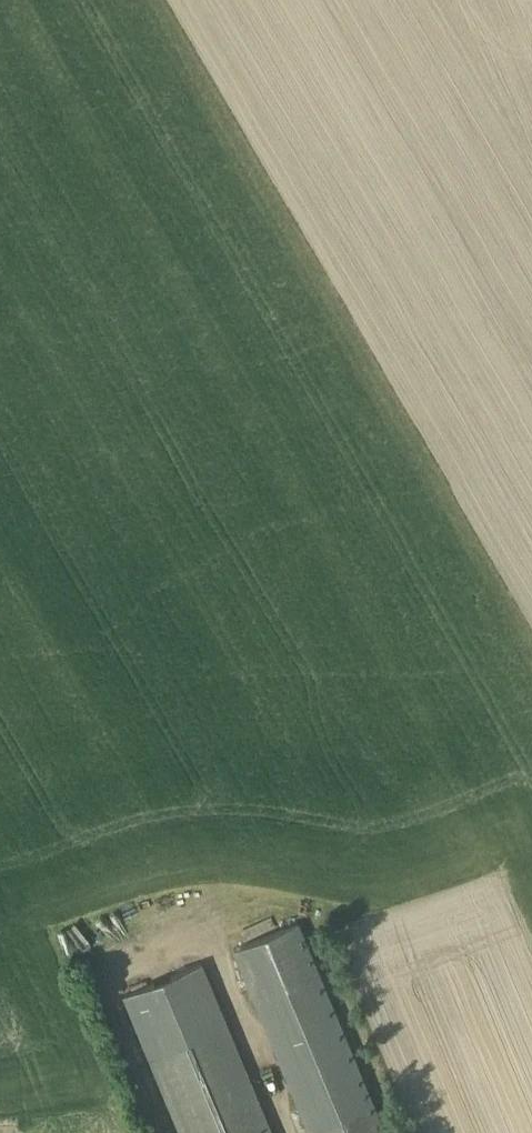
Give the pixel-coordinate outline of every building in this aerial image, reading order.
[(298,917),(231,945),(308,1132),(387,1132),(298,917)] [(199,958),(120,991),(180,1132),(272,1132),(199,958)]
